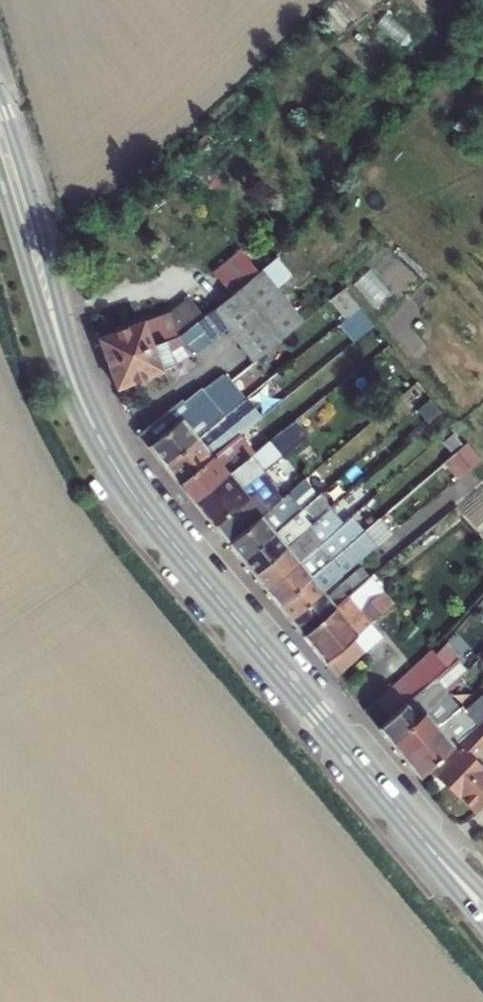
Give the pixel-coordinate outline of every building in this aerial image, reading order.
[(235,293),(262,269),(244,250),(218,276),(235,293)] [(263,268),(262,269),(235,293),(216,308),(215,309),(256,359),(305,319),(263,268)] [(357,338),(374,323),(343,288),(326,302),(357,338)] [(191,297),(171,312),(96,338),(107,364),(169,340),(182,333),(206,316),(191,297)] [(107,364),(116,387),(176,363),(170,349),(185,341),(193,351),(226,327),(213,310),(206,316),(182,333),(169,340),(107,364)] [(170,349),(176,363),(193,351),(185,341),(170,349)] [(229,381),(236,376),(228,367),(222,372),(229,381)] [(140,432),(166,463),(225,415),(251,394),(236,376),(229,381),(222,372),(184,402),(182,398),(140,432)] [(180,482),(213,456),(208,450),(235,427),(225,415),(166,463),(180,482)] [(230,542),(285,497),(279,491),(280,486),(275,479),(269,478),(263,471),(309,433),(297,419),(256,452),(196,501),(230,542)] [(240,434),(213,456),(180,482),(196,501),(256,452),(240,434)] [(445,464),(459,480),(481,462),(467,445),(445,464)] [(319,470),(285,497),(230,542),(243,559),(293,516),(331,484),(319,470)] [(332,509),(306,531),(256,574),(267,589),(331,535),(344,524),(332,509)] [(306,531),(293,516),(243,559),(256,574),(306,531)] [(280,604),(332,560),(343,551),(364,533),(351,518),(344,524),(331,535),(267,589),(280,604)] [(343,551),(332,560),(280,604),(293,619),(345,576),(349,573),(359,564),(361,563),(377,549),(364,533),(343,551)] [(349,573),(345,576),(358,591),(373,578),(361,563),(359,564),(349,573)] [(293,619),(305,634),(358,591),(345,576),(293,619)] [(373,578),(358,591),(305,634),(337,674),(383,636),(373,623),(395,605),(373,578)] [(451,666),(438,650),(381,702),(393,719),(451,666)] [(449,690),(450,690),(470,668),(461,658),(451,666),(393,719),(382,729),(394,743),(431,708),(449,690)] [(394,743),(404,756),(443,722),(461,704),(450,690),(449,690),(431,708),(394,743)] [(404,756),(422,777),(435,766),(475,730),(482,723),(482,691),(466,706),(463,702),(461,704),(443,722),(404,756)] [(482,749),(482,738),(475,730),(435,766),(441,771),(438,775),(476,813),(482,805),(482,769),(473,758),(482,749)]
